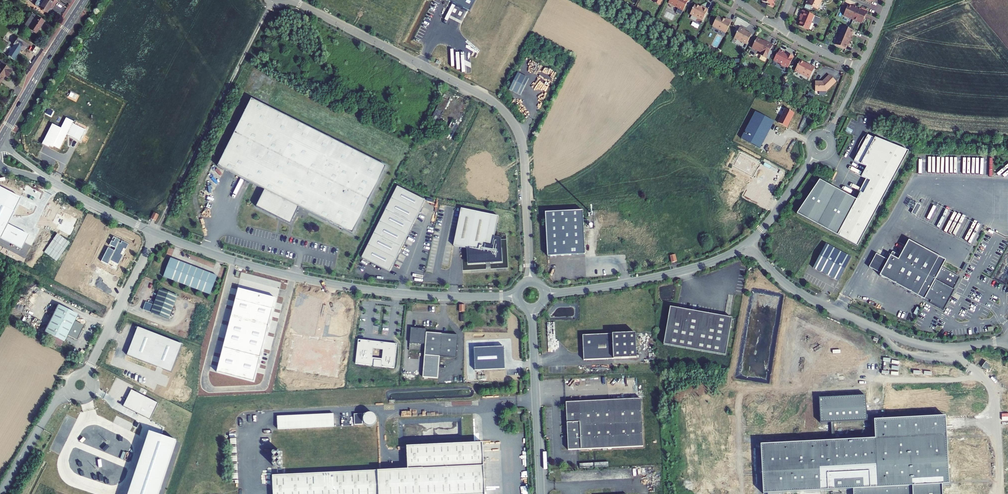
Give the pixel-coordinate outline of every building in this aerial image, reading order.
[(46,13),(50,8),(52,9),(57,1),(55,0),(38,0),(34,6),(46,13)] [(469,12),(475,0),(444,0),(469,12)] [(689,0),(670,0),(668,3),(683,11),(689,0)] [(805,4),(818,10),(822,0),(807,0),(805,4)] [(702,21),(708,10),(703,7),(703,9),(695,5),(690,14),(702,21)] [(853,19),(858,7),(853,5),(852,7),(848,5),(844,15),(853,19)] [(858,7),(853,19),(862,23),(865,16),(866,17),(868,12),(858,7)] [(814,15),(802,10),(800,17),(802,18),(799,26),(808,30),(814,15)] [(28,29),(35,34),(44,21),(36,17),(32,14),(24,27),(28,29)] [(727,31),(732,21),(726,18),(725,20),(718,16),(714,24),(712,26),(726,33),(727,31)] [(813,21),(819,24),(822,18),(816,16),(813,21)] [(839,36),(851,41),(853,36),(851,35),(853,31),(843,26),(839,36)] [(747,44),(752,34),(745,31),(745,30),(740,27),(734,38),(747,44)] [(849,45),(851,41),(839,36),(835,45),(845,49),(847,45),(849,45)] [(17,38),(13,45),(7,56),(8,56),(7,57),(9,58),(10,58),(13,60),(19,52),(18,51),(19,49),(23,52),(28,45),(17,38)] [(752,47),(753,48),(761,53),(760,55),(766,58),(773,45),(766,41),(766,42),(757,38),(752,47)] [(784,54),(785,52),(780,49),(777,54),(774,60),(781,64),(781,65),(785,67),(786,66),(788,68),(794,57),(787,53),(787,55),(784,54)] [(809,78),(815,67),(808,63),(807,65),(805,64),(805,63),(800,60),(795,71),(809,78)] [(0,65),(0,81),(2,78),(3,79),(5,76),(7,78),(11,71),(1,64),(0,65)] [(528,78),(517,73),(509,90),(520,95),(528,78)] [(816,91),(827,90),(836,81),(829,75),(824,80),(823,81),(815,81),(816,91)] [(450,99),(443,96),(439,103),(446,107),(450,99)] [(386,166),(252,99),(218,167),(265,190),(256,207),(291,224),(299,207),(353,234),(386,166)] [(778,122),(787,127),(793,114),(784,110),(778,122)] [(442,114),(435,111),(432,118),(438,122),(442,114)] [(741,139),(760,149),(774,123),(755,113),(741,139)] [(67,135),(80,141),(86,130),(73,123),(74,122),(66,118),(61,128),(53,124),(44,142),(59,149),(67,134),(67,135)] [(453,121),(449,128),(456,131),(459,124),(453,121)] [(856,200),(837,236),(857,246),(908,151),(875,137),(874,138),(866,134),(857,151),(858,152),(856,158),(854,160),(866,167),(861,176),(865,179),(867,180),(870,181),(863,194),(860,193),(856,200)] [(857,150),(857,151),(866,134),(864,137),(862,139),(861,142),(859,145),(858,148),(857,150)] [(856,200),(860,193),(863,194),(870,181),(867,180),(865,179),(862,186),(859,192),(857,197),(856,200)] [(797,214),(837,236),(856,200),(819,180),(797,214)] [(425,200),(397,187),(362,257),(390,271),(425,200)] [(0,188),(0,239),(22,250),(29,234),(7,224),(20,198),(0,188)] [(915,209),(913,213),(917,215),(922,204),(913,200),(910,206),(915,209)] [(494,238),(498,216),(461,209),(454,246),(468,249),(469,263),(484,263),(484,261),(485,261),(490,260),(492,260),(492,262),(501,262),(500,240),(494,238)] [(582,210),(545,213),(547,256),(585,254),(582,210)] [(980,230),(979,233),(975,231),(970,241),(976,244),(982,231),(980,230)] [(118,265),(128,244),(121,241),(120,244),(118,243),(119,240),(113,237),(112,239),(114,240),(113,242),(111,241),(109,245),(114,248),(114,250),(107,247),(100,261),(107,264),(109,260),(118,265)] [(945,260),(909,240),(900,256),(892,252),(879,275),(943,310),(953,293),(952,293),(960,277),(942,267),(945,260)] [(851,257),(826,244),(813,268),(838,281),(851,257)] [(164,276),(210,295),(218,276),(171,257),(164,276)] [(178,296),(160,289),(154,305),(146,302),(143,310),(168,319),(178,296)] [(239,289),(217,373),(254,383),(276,298),(239,289)] [(67,336),(77,340),(84,326),(74,321),(78,315),(57,305),(44,332),(45,332),(63,341),(64,342),(67,336)] [(663,344),(726,355),(732,318),(670,307),(663,344)] [(136,327),(125,354),(169,372),(180,344),(136,327)] [(427,329),(411,327),(410,343),(425,344),(424,355),(456,357),(458,335),(426,332),(427,329)] [(60,346),(63,341),(45,332),(42,337),(60,346)] [(584,360),(637,357),(636,333),(583,335),(584,360)] [(382,368),(382,367),(394,368),(397,344),(361,340),(360,343),(358,342),(355,364),(374,366),(373,367),(382,368)] [(476,363),(477,375),(502,374),(501,361),(476,363)] [(131,390),(124,406),(150,418),(157,403),(131,390)] [(820,423),(831,423),(832,441),(761,445),(763,493),(764,493),(767,493),(783,493),(853,489),(853,493),(942,493),(942,485),(949,484),(945,416),(882,420),(881,414),(866,415),(865,396),(819,398),(820,423)] [(643,446),(641,399),(566,402),(568,450),(643,446)] [(338,414),(282,416),(282,429),(339,426),(338,414)] [(375,427),(376,426),(377,426),(378,426),(378,425),(379,425),(379,424),(380,424),(380,423),(381,422),(381,421),(381,420),(380,419),(380,418),(379,417),(378,416),(377,415),(376,415),(375,415),(374,415),(373,415),(372,416),(371,416),(371,417),(370,418),(369,419),(369,420),(367,420),(367,415),(359,416),(359,426),(368,426),(367,423),(370,423),(370,424),(371,425),(372,426),(373,426),(374,426),(375,427)] [(149,433),(130,493),(161,493),(177,441),(149,433)] [(487,443),(426,445),(426,453),(411,454),(412,469),(277,475),(278,493),(490,493),(487,443)]
